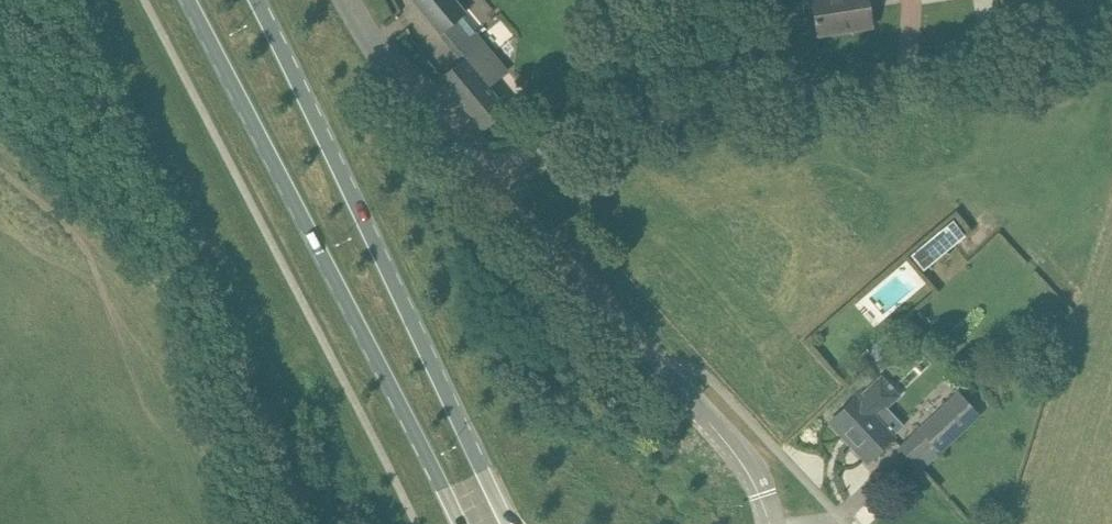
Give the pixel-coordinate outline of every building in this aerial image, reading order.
[(458,0),(412,0),(463,60),(441,78),(483,129),(505,109),(501,104),(504,100),(500,95),(495,97),(490,91),(507,76),(473,35),(477,32),(463,15),(467,11),(458,0)] [(819,35),(873,26),(869,0),(813,0),(819,35)] [(965,236),(954,221),(933,236),(911,254),(923,269),(945,251),(965,236)] [(902,396),(882,374),(831,421),(844,435),(848,432),(853,437),(851,438),(871,459),(895,435),(879,416),(902,396)] [(981,415),(962,394),(901,447),(913,461),(933,444),(941,452),(981,415)]
